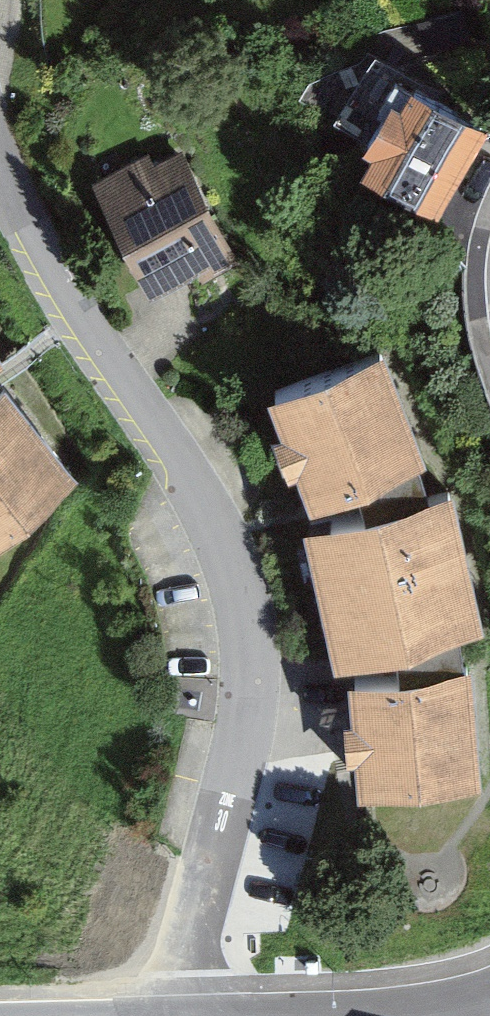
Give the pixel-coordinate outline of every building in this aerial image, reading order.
[(381,161),(455,205),(489,146),(489,110),(431,76),(421,92),(412,87),(383,136),(392,141),(381,161)] [(164,290),(211,266),(216,277),(253,258),(196,146),(161,163),(155,152),(107,176),(164,290)] [(313,460),(327,496),(373,480),(436,456),(442,454),(400,342),(286,384),(301,423),(291,426),(305,463),(313,460)] [(0,381),(0,532),(83,467),(15,369),(0,381)] [(436,456),(373,480),(378,503),(445,488),(436,456)] [(351,655),(412,641),(474,627),(489,623),(489,584),(467,483),(445,488),(378,503),(319,517),(351,655)] [(474,627),(412,641),(413,665),(477,660),(474,627)] [(368,708),(361,708),(365,750),(371,749),(374,787),(489,778),(489,713),(486,659),(477,660),(413,665),(365,669),(368,708)]
